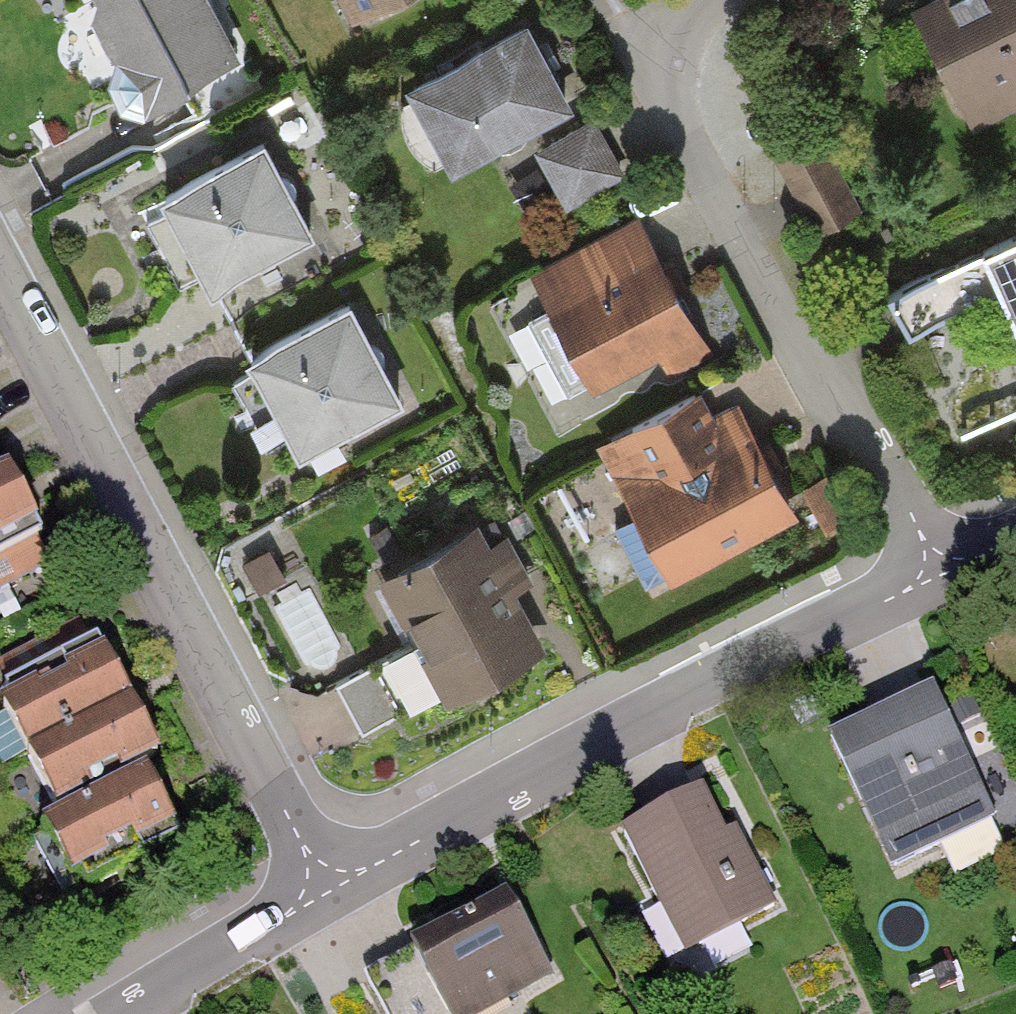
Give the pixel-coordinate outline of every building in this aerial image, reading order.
[(211,0),(91,0),(149,112),(244,63),(211,0)] [(364,15),(393,0),(356,0),(364,15)] [(966,111),(1015,88),(1015,0),(938,0),(919,9),(966,111)] [(539,28),(419,88),(462,174),(582,114),(539,28)] [(817,128),(771,151),(814,235),(860,212),(817,128)] [(273,143),(173,196),(225,293),(325,240),(273,143)] [(698,343),(634,223),(534,275),(597,396),(698,343)] [(909,331),(1001,293),(1015,327),(1015,235),(887,292),(909,331)] [(357,305),(257,358),(309,455),(409,402),(357,305)] [(695,395),(633,428),(645,451),(622,464),(645,509),(614,525),(647,586),(793,509),(736,402),(707,417),(695,395)] [(42,538),(24,504),(11,478),(0,484),(0,559),(42,538)] [(477,531),(394,573),(427,636),(339,682),(364,729),(533,642),(506,590),(526,579),(505,538),(486,548),(477,531)] [(3,693),(70,822),(49,833),(79,892),(181,840),(172,823),(142,765),(162,755),(148,728),(104,642),(88,650),(3,693)] [(943,693),(830,743),(893,884),(1005,834),(943,693)] [(718,791),(625,838),(688,961),(781,914),(718,791)] [(388,1013),(476,1013),(552,970),(511,900),(370,983),(388,1013)]
